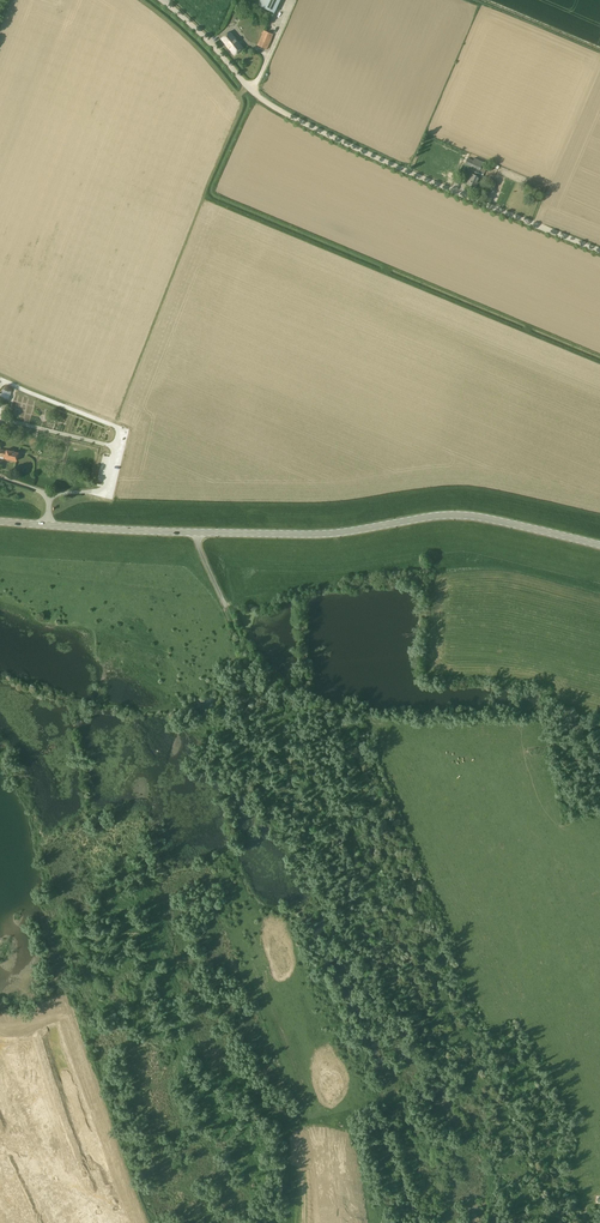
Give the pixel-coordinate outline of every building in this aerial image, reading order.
[(281,0),(261,0),(258,6),(275,13),(281,0)] [(267,49),(273,34),(263,30),(257,46),(267,49)] [(234,55),(243,48),(230,31),(221,38),(234,55)] [(487,163),(476,158),(475,158),(474,160),(467,158),(465,164),(474,168),(472,173),(467,184),(476,188),(480,177),(483,172),(485,173),(487,168),(485,167),(487,163)] [(0,450),(0,456),(4,457),(4,458),(16,461),(18,453),(6,450),(6,451),(0,450)]
